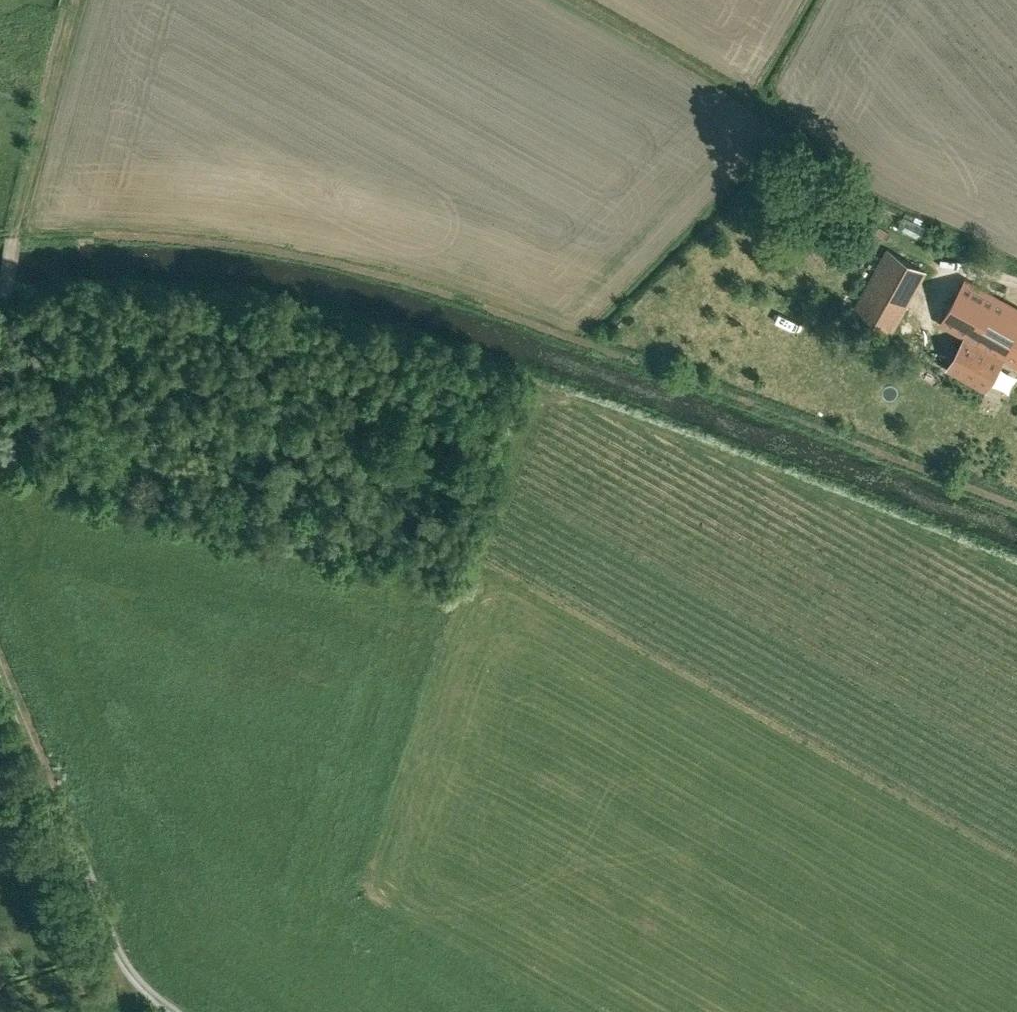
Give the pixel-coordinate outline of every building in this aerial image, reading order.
[(886,254),(880,265),(917,286),(926,270),(888,250),(886,254)] [(942,323),(966,336),(948,369),(987,390),(1005,357),(1016,363),(1016,308),(966,280),(942,323)] [(854,311),(852,314),(890,335),(900,316),(863,295),(854,311)] [(0,811),(0,832),(9,827),(0,811)]
